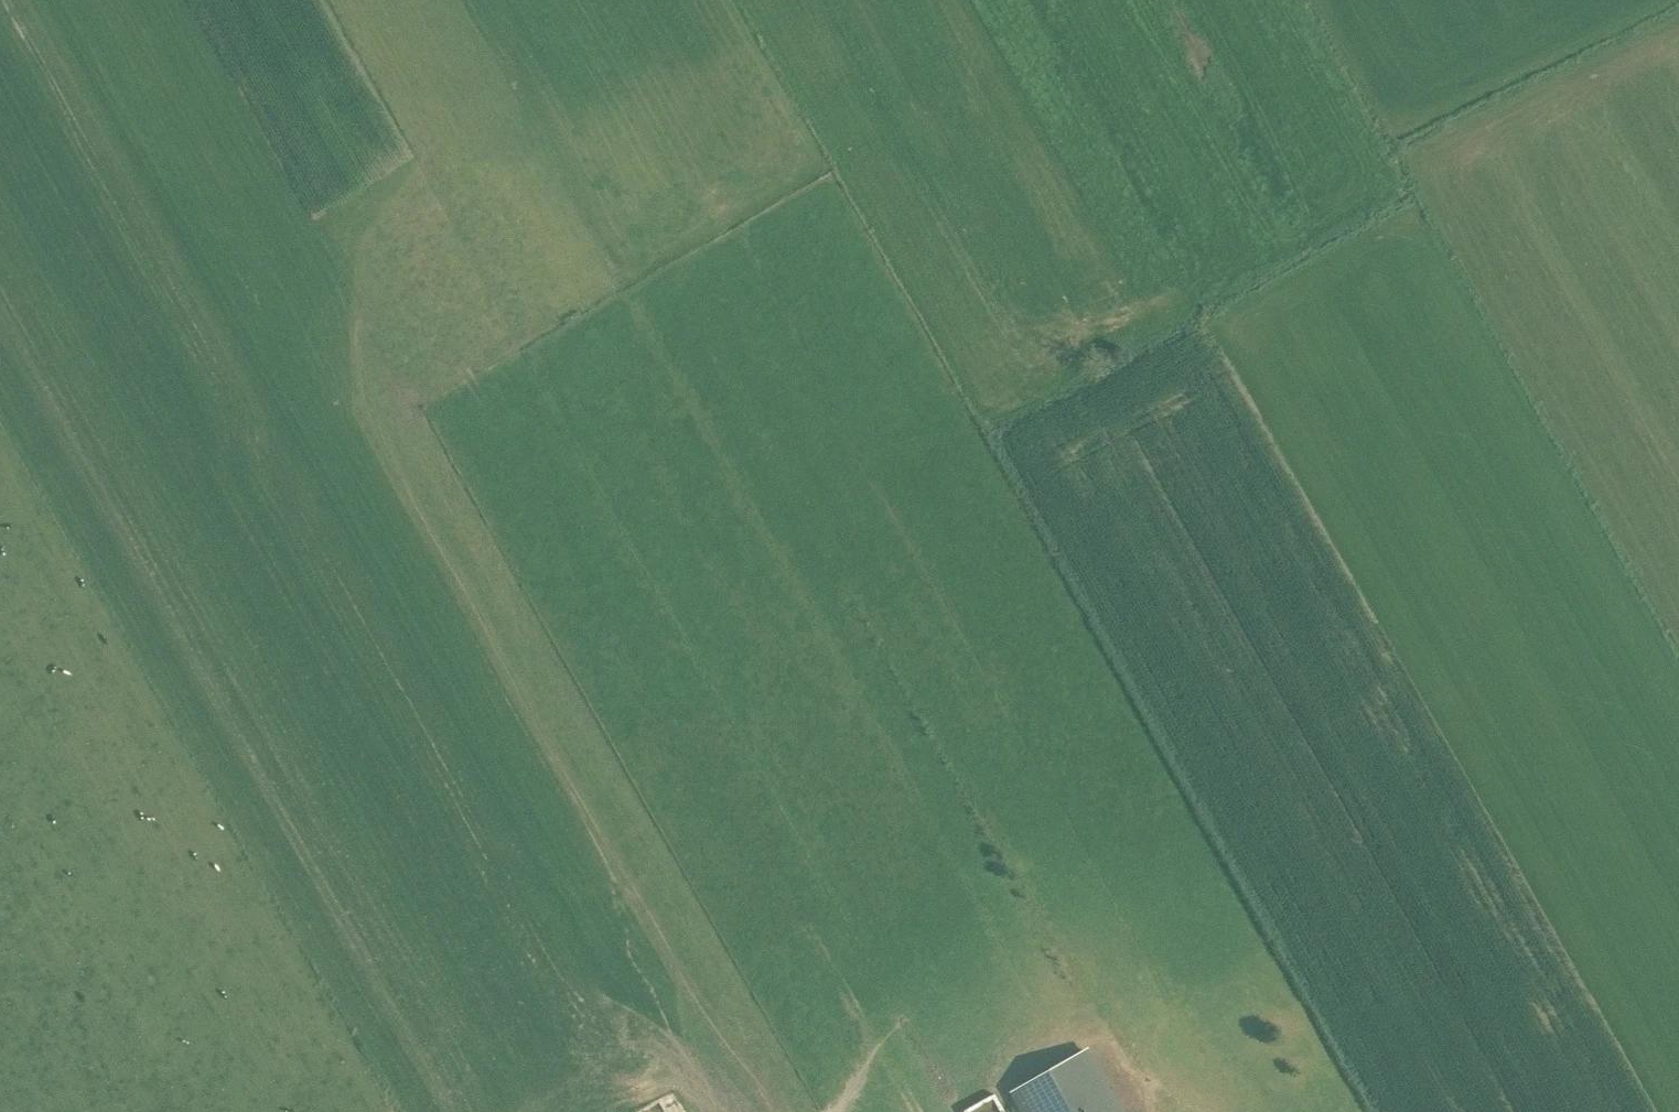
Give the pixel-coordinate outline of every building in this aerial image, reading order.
[(1014,1090),(1026,1111),(1119,1111),(1084,1050),(1014,1090)] [(994,1101),(976,1111),(1001,1111),(994,1101)]
